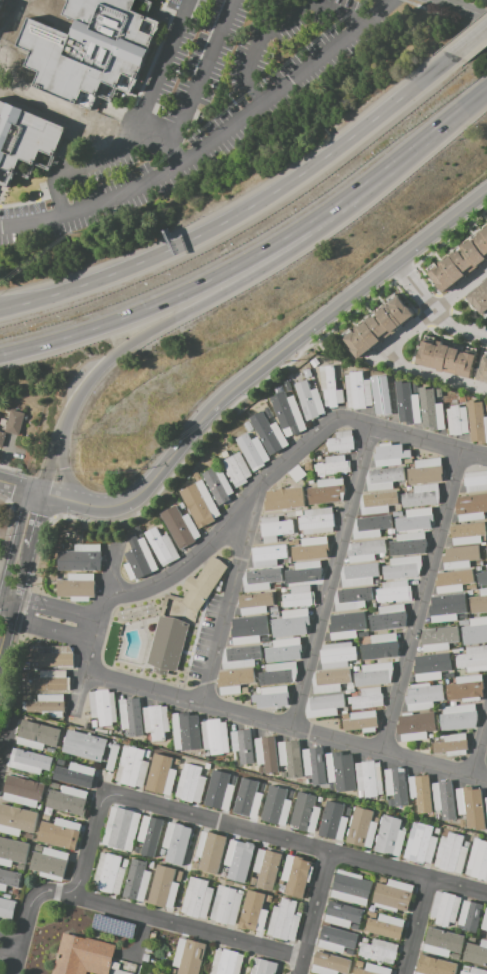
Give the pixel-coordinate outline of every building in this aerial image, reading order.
[(69,1),(67,0),(149,0),(154,2),(148,17),(162,22),(133,94),(118,87),(112,102),(97,96),(91,110),(33,86),(39,73),(25,67),(31,52),(17,47),(29,17),(71,35),(77,20),(64,15),(69,1)] [(8,187),(0,184),(0,99),(65,126),(47,169),(35,164),(29,179),(14,173),(8,187)] [(443,294),(486,260),(486,227),(427,273),(443,294)] [(467,296),(486,281),(486,314),(483,317),(467,296)] [(358,358),(343,337),(398,297),(413,317),(358,358)] [(416,364),(423,339),(476,353),(470,378),(416,364)] [(483,354),(486,355),(486,382),(476,379),(483,354)] [(309,362),(314,358),(319,363),(313,367),(309,362)] [(333,365),(336,391),(342,390),(344,403),(337,404),(338,408),(328,409),(328,407),(325,407),(323,390),(321,390),(319,367),(333,365)] [(302,371),(309,369),(311,377),(304,379),(302,371)] [(352,409),(352,407),(348,408),(344,376),(349,375),(349,373),(362,371),(363,380),(369,379),(372,405),(365,406),(365,408),(352,409)] [(304,422),(293,385),(307,380),(310,390),(316,388),(324,413),(318,415),(319,417),(304,422)] [(374,387),(379,386),(387,385),(387,387),(393,386),(396,414),(390,415),(390,416),(381,417),(381,416),(377,416),(374,387)] [(397,387),(410,386),(411,394),(417,394),(420,418),(413,419),(414,421),(401,422),(401,420),(399,420),(396,398),(398,398),(397,387)] [(422,393),(435,392),(441,392),(444,428),(424,430),(420,394),(422,394),(422,393)] [(300,433),(288,438),(284,428),(283,428),(280,420),(286,418),(280,402),(288,399),(290,405),(296,403),(306,429),(299,431),(300,433)] [(474,406),(486,404),(486,442),(485,442),(478,443),(478,441),(473,442),(469,407),(474,407),(474,406)] [(451,406),(459,405),(459,408),(466,407),(468,432),(462,433),(462,435),(453,436),(453,434),(449,435),(446,409),(451,408),(451,406)] [(2,448),(6,433),(13,434),(18,436),(23,413),(10,410),(4,432),(0,431),(0,447),(2,448)] [(256,427),(261,425),(258,419),(264,415),(272,429),(278,426),(286,442),(281,445),(283,449),(277,453),(274,448),(269,451),(256,427)] [(243,424),(249,421),(253,429),(247,432),(243,424)] [(327,439),(336,438),(336,431),(351,430),(351,437),(353,437),(354,450),(350,450),(350,453),(339,454),(339,451),(328,452),(327,439)] [(235,439),(247,433),(251,440),(258,436),(270,459),(251,469),(235,439)] [(374,448),(377,448),(377,445),(391,444),(391,446),(401,445),(402,451),(410,450),(411,458),(403,459),(403,458),(400,458),(401,464),(377,467),(377,460),(375,461),(374,448)] [(224,459),(220,453),(226,450),(229,456),(224,459)] [(235,488),(232,481),(231,482),(229,479),(230,479),(229,476),(228,477),(226,472),(227,472),(225,470),(224,470),(222,466),(223,465),(221,461),(240,452),(252,475),(245,478),(247,481),(235,488)] [(314,465),(325,464),(325,457),(344,455),(344,461),(349,461),(350,471),(345,472),(345,474),(340,474),(340,471),(338,472),(338,475),(334,475),(334,474),(324,475),(324,477),(319,477),(319,476),(317,476),(316,471),(315,472),(314,465)] [(407,485),(405,469),(416,468),(415,461),(440,458),(440,466),(441,466),(442,470),(443,470),(444,477),(441,477),(441,482),(407,485)] [(368,471),(402,467),(404,480),(392,482),(393,489),(367,492),(366,477),(368,471)] [(218,506),(215,500),(214,500),(212,497),(213,497),(210,491),(210,492),(208,490),(209,489),(207,486),(205,484),(206,483),(204,480),(204,481),(202,478),(203,478),(201,474),(213,468),(215,473),(221,470),(234,493),(228,496),(230,500),(218,506)] [(464,473),(486,471),(486,491),(466,493),(465,486),(464,478),(464,473)] [(308,505),(306,488),(317,487),(316,480),(342,478),(343,485),(344,484),(345,492),(342,501),(308,505)] [(402,508),(401,495),(414,493),(413,486),(437,483),(439,500),(437,504),(402,508)] [(269,495),(272,494),(272,489),(291,487),(292,492),(301,491),(302,505),(290,506),(290,510),(294,509),(294,508),(298,507),(299,511),(295,511),(272,514),(271,508),(270,508),(270,505),(269,506),(268,498),(269,498),(269,495)] [(188,494),(199,488),(202,494),(208,491),(220,513),(214,516),(215,518),(204,524),(202,520),(197,523),(185,501),(190,499),(188,494)] [(361,495),(396,491),(398,505),(388,506),(389,512),(361,515),(360,502),(361,495)] [(470,495),(486,493),(486,512),(483,512),(484,518),(458,521),(458,515),(456,515),(455,505),(457,496),(460,496),(461,498),(471,497),(470,495)] [(160,514),(176,505),(182,516),(188,513),(201,536),(195,539),(196,541),(180,549),(160,514)] [(298,530),(297,518),(303,517),(303,510),(332,507),(333,513),(334,513),(335,527),(333,527),(334,531),(303,534),(302,530),(298,530)] [(398,531),(397,518),(399,518),(398,512),(402,512),(402,511),(427,508),(428,515),(430,515),(431,521),(429,522),(429,527),(398,531)] [(355,518),(390,515),(392,528),(379,529),(380,537),(353,539),(352,532),(355,518)] [(262,536),(260,523),(261,523),(261,518),(278,516),(278,521),(292,520),(294,533),(276,535),(277,542),(263,544),(262,536)] [(450,539),(449,525),(484,522),(486,540),(481,541),(481,543),(453,546),(452,538),(450,539)] [(144,533),(156,526),(161,537),(167,534),(180,557),(163,566),(144,533)] [(390,557),(388,542),(397,541),(396,535),(424,532),(426,546),(424,553),(390,557)] [(294,547),(307,545),(306,538),(325,537),(325,544),(326,543),(327,550),(325,550),(326,555),(316,556),(316,557),(313,557),(313,556),(310,556),(311,559),(304,560),(304,557),(303,557),(303,558),(300,559),(300,557),(297,558),(296,553),(295,554),(294,547)] [(349,563),(349,557),(348,558),(347,550),(348,544),(353,543),(353,544),(360,543),(360,542),(385,539),(386,553),(384,553),(384,556),(380,557),(379,554),(375,554),(376,560),(349,563)] [(126,546),(138,540),(142,548),(148,545),(159,568),(153,571),(153,572),(142,578),(141,576),(136,579),(125,556),(130,553),(126,546)] [(58,570),(58,551),(75,551),(75,544),(100,544),(100,551),(101,551),(101,571),(69,571),(69,570),(58,570)] [(253,568),(251,548),(275,546),(275,548),(277,548),(277,545),(286,544),(287,558),(277,559),(278,565),(253,568)] [(443,570),(443,564),(442,564),(441,563),(440,562),(439,559),(440,556),(441,553),(445,553),(444,548),(478,545),(479,561),(473,561),(474,566),(469,566),(469,568),(443,570)] [(184,597),(188,591),(182,587),(190,575),(196,579),(211,555),(227,566),(197,612),(194,624),(189,623),(176,671),(168,670),(166,675),(153,672),(155,667),(147,663),(159,616),(165,594),(169,595),(170,593),(184,597)] [(383,580),(382,566),(390,565),(389,559),(420,556),(421,566),(418,577),(383,580)] [(285,570),(294,569),(294,563),(320,561),(320,565),(321,565),(322,573),(320,580),(286,584),(285,570)] [(342,566),(378,563),(379,576),(372,577),(373,584),(342,588),(340,573),(342,566)] [(244,593),(242,579),(245,571),(281,567),(283,581),(269,583),(270,590),(244,593)] [(476,573),(486,571),(486,586),(477,587),(476,573)] [(439,594),(438,580),(439,580),(438,575),(465,572),(465,577),(471,577),(472,584),(466,584),(467,591),(439,594)] [(68,573),(94,573),(94,580),(94,599),(89,598),(89,601),(70,601),(70,597),(57,597),(57,580),(68,580),(68,573)] [(376,590),(382,589),(382,583),(407,580),(407,586),(409,586),(411,601),(396,603),(395,601),(378,603),(376,590)] [(281,595),(291,594),(290,587),(310,585),(310,592),(313,592),(314,605),(310,605),(310,607),(299,608),(299,606),(297,606),(297,608),(293,608),(293,607),(283,608),(281,595)] [(336,591),(372,587),(374,600),(365,601),(366,608),(335,612),(334,598),(336,591)] [(479,589),(486,588),(486,612),(469,613),(468,597),(480,596),(479,589)] [(241,616),(238,596),(244,595),(245,596),(252,595),(252,594),(272,592),(273,605),(266,605),(267,613),(241,616)] [(429,604),(432,604),(431,598),(463,594),(464,600),(465,600),(466,613),(451,615),(452,621),(432,623),(432,617),(430,617),(430,614),(429,615),(428,607),(429,606),(429,604)] [(378,607),(404,604),(404,611),(406,611),(407,625),(405,627),(371,631),(369,615),(379,614),(378,607)] [(275,631),(274,618),(285,617),(284,610),(304,608),(305,614),(305,615),(306,615),(307,626),(306,626),(307,633),(279,636),(279,631),(275,631)] [(327,622),(331,621),(330,616),(357,613),(357,619),(363,618),(365,631),(356,632),(357,638),(331,641),(330,634),(328,634),(327,622)] [(230,627),(234,626),(233,620),(262,617),(263,623),(266,623),(267,635),(258,636),(258,640),(261,640),(261,642),(233,645),(232,639),(231,639),(230,627)] [(475,618),(486,617),(486,642),(470,644),(469,639),(463,639),(462,626),(475,625),(475,618)] [(422,646),(421,635),(422,630),(457,626),(459,642),(449,643),(449,650),(423,652),(422,646)] [(362,660),(361,644),(371,644),(370,635),(397,633),(398,641),(399,648),(397,657),(362,660)] [(265,648),(280,647),(280,639),(299,637),(300,645),(301,645),(302,652),(296,652),(297,658),(282,659),(282,660),(276,660),(269,660),(269,655),(265,655),(265,648)] [(319,651),(322,650),(321,645),(351,642),(352,647),(356,647),(357,660),(347,661),(348,667),(322,670),(321,663),(320,663),(319,651)] [(222,670),(222,662),(224,648),(260,645),(261,659),(254,660),(254,661),(260,661),(260,665),(257,665),(258,666),(222,670)] [(465,648),(486,645),(486,671),(466,673),(466,668),(455,669),(453,655),(466,654),(465,648)] [(33,667),(33,653),(51,653),(51,646),(69,646),(73,653),(73,669),(57,669),(57,667),(33,667)] [(418,682),(417,675),(416,675),(415,662),(416,662),(415,657),(438,655),(439,658),(444,657),(444,660),(447,659),(448,672),(438,673),(439,679),(418,682)] [(265,665),(295,662),(296,674),(293,682),(290,682),(290,683),(259,686),(258,672),(265,672),(265,665)] [(354,673),(361,672),(361,665),(392,662),(392,669),(391,683),(356,686),(354,673)] [(219,671),(253,668),(255,683),(240,684),(241,693),(220,695),(219,687),(218,687),(217,680),(220,679),(219,671)] [(314,673),(349,669),(351,683),(340,684),(340,691),(313,694),(312,679),(314,673)] [(30,690),(30,682),(32,682),(32,678),(40,677),(40,670),(66,670),(66,677),(69,677),(69,690),(30,690)] [(447,700),(445,684),(456,683),(455,677),(481,675),(482,681),(483,690),(482,690),(483,697),(481,697),(479,701),(462,702),(462,699),(447,700)] [(408,712),(407,705),(406,705),(405,696),(408,696),(407,688),(410,688),(410,685),(429,683),(430,686),(442,684),(444,700),(433,701),(433,709),(408,712)] [(252,696),(258,695),(257,688),(285,685),(286,693),(289,692),(290,700),(287,700),(288,706),(261,708),(261,703),(253,704),(252,696)] [(346,686),(353,685),(354,692),(350,692),(350,693),(345,694),(345,690),(347,690),(346,686)] [(348,697),(361,696),(360,688),(379,687),(380,694),(382,694),(383,706),(373,707),(373,708),(352,710),(351,704),(348,704),(348,697)] [(88,692),(95,691),(95,690),(108,689),(109,693),(113,692),(116,722),(111,722),(112,726),(99,727),(98,725),(96,725),(95,718),(91,718),(88,692)] [(26,712),(26,711),(22,711),(22,702),(26,702),(26,701),(37,701),(37,694),(63,694),(64,712),(63,712),(63,717),(42,718),(42,712),(26,712)] [(308,697),(343,694),(344,707),(336,708),(337,715),(306,718),(305,710),(308,697)] [(118,699),(139,697),(143,736),(129,738),(128,729),(121,729),(118,699)] [(439,714),(443,714),(442,707),(475,704),(476,710),(477,710),(478,719),(475,727),(441,731),(439,714)] [(143,708),(148,707),(148,706),(162,705),(162,707),(167,706),(170,731),(165,732),(166,737),(165,738),(165,741),(152,742),(151,741),(146,739),(143,708)] [(344,730),(343,720),(350,719),(350,713),(376,711),(376,717),(377,717),(378,727),(375,727),(375,731),(362,732),(362,729),(344,730)] [(171,714),(189,712),(189,715),(198,715),(201,749),(181,751),(181,750),(175,751),(171,714)] [(398,716),(401,716),(401,714),(412,713),(412,714),(434,712),(436,731),(426,732),(427,739),(401,742),(400,735),(398,735),(397,725),(399,725),(398,716)] [(22,719),(61,730),(56,748),(44,744),(42,751),(16,744),(18,738),(17,737),(22,719)] [(207,720),(220,719),(220,722),(226,722),(228,752),(223,753),(223,754),(210,755),(210,749),(203,750),(201,722),(207,721),(207,720)] [(62,752),(64,742),(63,742),(64,737),(66,737),(68,729),(82,733),(83,731),(98,735),(97,737),(107,740),(101,762),(62,752)] [(240,765),(239,751),(232,752),(230,732),(237,731),(237,730),(250,729),(253,764),(240,765)] [(432,743),(444,742),(443,736),(466,733),(467,739),(468,750),(466,750),(467,754),(447,756),(446,752),(433,753),(432,743)] [(278,772),(264,773),(264,764),(256,765),(254,739),(261,738),(261,737),(275,736),(278,772)] [(299,741),(302,777),(288,778),(287,765),(279,766),(277,743),(299,741)] [(105,770),(112,745),(119,746),(113,772),(105,770)] [(115,781),(124,745),(144,750),(144,749),(150,751),(148,758),(144,757),(143,761),(149,762),(143,788),(135,786),(135,788),(120,784),(121,782),(115,781)] [(305,777),(305,776),(304,776),(302,750),(309,749),(309,748),(322,747),(326,784),(312,785),(311,775),(310,775),(310,777),(310,778),(309,779),(308,779),(307,779),(306,779),(305,779),(305,778),(305,777)] [(13,748),(53,758),(49,771),(42,769),(40,775),(8,767),(13,748)] [(192,756),(193,750),(201,751),(200,758),(192,756)] [(147,788),(155,755),(180,761),(171,795),(165,793),(164,794),(151,791),(152,790),(147,788)] [(325,759),(333,758),(333,757),(338,756),(344,755),(344,756),(350,755),(352,780),(347,781),(348,784),(342,784),(342,788),(336,788),(335,777),(327,777),(325,759)] [(355,764),(361,763),(361,762),(374,761),(374,763),(380,763),(383,794),(378,794),(378,796),(364,797),(364,791),(362,791),(363,797),(358,798),(355,764)] [(52,779),(56,766),(68,769),(70,762),(95,768),(93,775),(94,776),(91,789),(52,779)] [(175,796),(182,770),(183,770),(185,763),(202,767),(200,776),(207,777),(200,803),(199,803),(198,807),(192,806),(192,803),(180,799),(180,798),(175,796)] [(384,770),(391,769),(391,768),(398,767),(405,769),(408,806),(394,807),(393,795),(386,796),(384,770)] [(204,805),(213,769),(231,774),(228,785),(234,786),(228,811),(221,809),(220,811),(208,808),(209,806),(204,805)] [(8,775),(45,784),(40,802),(37,801),(36,808),(2,799),(4,793),(3,792),(8,775)] [(408,777),(429,775),(432,812),(417,814),(416,797),(410,797),(408,777)] [(432,783),(438,783),(438,782),(452,781),(455,820),(440,821),(440,819),(435,819),(432,783)] [(58,790),(50,788),(52,782),(59,784),(58,790)] [(232,811),(238,789),(243,791),(244,789),(243,788),(244,784),(245,784),(245,783),(258,786),(257,791),(263,792),(257,818),(250,816),(250,817),(237,814),(237,813),(232,811)] [(261,820),(270,785),(288,790),(285,799),(292,801),(285,826),(261,820)] [(50,789),(61,792),(63,786),(88,792),(84,808),(85,808),(83,817),(46,807),(50,789)] [(455,789),(461,789),(461,787),(474,786),(475,789),(481,789),(483,821),(477,821),(477,823),(472,823),(472,826),(466,826),(465,825),(462,824),(459,824),(459,819),(461,817),(461,813),(458,814),(455,789)] [(290,827),(299,792),(316,796),(313,806),(321,808),(314,833),(307,831),(307,832),(290,827)] [(318,835),(327,800),(345,805),(342,817),(348,818),(343,840),(336,839),(318,835)] [(19,837),(0,832),(0,803),(38,813),(33,834),(20,830),(19,837)] [(346,842),(347,836),(346,835),(348,829),(349,829),(350,826),(349,826),(351,816),(353,816),(354,811),(353,811),(354,807),(355,807),(355,806),(374,811),(371,821),(378,823),(371,847),(365,846),(364,847),(346,842)] [(131,851),(102,844),(111,807),(117,808),(117,807),(134,811),(133,812),(141,814),(131,851)] [(46,814),(81,823),(79,830),(80,830),(76,846),(75,846),(73,851),(51,845),(53,839),(45,837),(45,839),(40,838),(46,814)] [(143,815),(150,816),(151,816),(158,818),(163,820),(157,842),(152,841),(149,852),(141,850),(144,841),(137,839),(143,815)] [(374,850),(376,842),(375,842),(377,835),(378,835),(381,824),(380,824),(381,817),(382,818),(383,815),(402,820),(399,830),(402,830),(403,827),(407,828),(399,856),(393,854),(393,855),(374,850)] [(165,861),(168,849),(162,847),(169,822),(175,824),(176,823),(184,825),(184,826),(191,828),(190,832),(193,833),(188,849),(186,848),(182,866),(165,861)] [(404,857),(411,829),(413,822),(418,823),(434,827),(431,836),(438,838),(431,863),(425,861),(424,864),(408,860),(409,858),(404,857)] [(198,870),(201,857),(195,856),(201,831),(207,833),(208,832),(227,837),(217,875),(198,870)] [(434,866),(442,836),(447,837),(449,832),(464,836),(461,846),(463,846),(465,841),(469,842),(461,873),(455,871),(454,873),(439,869),(439,867),(434,866)] [(12,868),(0,865),(0,837),(30,844),(25,864),(13,861),(12,868)] [(231,838),(238,839),(238,838),(250,842),(250,843),(255,844),(249,867),(244,866),(241,877),(229,874),(229,870),(228,870),(229,866),(224,865),(231,838)] [(480,840),(486,842),(486,879),(486,880),(470,876),(470,875),(465,874),(474,838),(480,839),(480,840)] [(29,870),(34,851),(42,853),(44,847),(69,853),(61,882),(39,876),(40,872),(29,870)] [(272,891),(255,887),(259,873),(252,872),(258,849),(265,850),(265,849),(282,854),(272,891)] [(118,895),(117,895),(116,899),(111,898),(112,893),(97,890),(98,885),(93,884),(101,852),(106,854),(107,853),(121,856),(119,867),(125,868),(118,895)] [(277,890),(286,854),(294,856),(294,855),(309,859),(308,861),(314,863),(308,886),(303,884),(301,890),(302,890),(301,895),(300,894),(299,897),(293,895),(293,894),(283,892),(282,896),(277,894),(278,890),(277,890)] [(122,897),(132,858),(147,862),(145,870),(151,872),(143,902),(122,897)] [(16,869),(17,863),(25,865),(23,871),(16,869)] [(147,903),(157,865),(176,869),(172,882),(179,884),(171,914),(164,912),(165,908),(147,903)] [(5,892),(0,891),(0,869),(21,874),(18,888),(6,885),(5,892)] [(330,897),(336,872),(337,872),(338,869),(363,876),(362,879),(372,882),(366,906),(330,897)] [(226,881),(218,878),(219,873),(227,875),(226,881)] [(181,912),(190,877),(208,882),(207,887),(213,889),(206,918),(198,916),(198,919),(186,915),(186,913),(181,912)] [(371,903),(377,883),(387,885),(388,879),(414,886),(412,892),(413,892),(407,912),(397,909),(396,912),(374,906),(375,903),(371,903)] [(234,926),(227,924),(226,925),(215,922),(215,921),(209,919),(218,885),(237,890),(236,892),(237,893),(238,890),(243,891),(234,926)] [(429,919),(436,891),(443,893),(443,892),(456,895),(455,897),(461,898),(455,923),(450,922),(449,925),(448,925),(448,927),(434,923),(436,918),(434,918),(433,920),(429,919)] [(255,932),(238,927),(244,904),(249,905),(252,895),(264,898),(262,906),(269,908),(261,938),(254,936),(255,932)] [(12,920),(0,917),(0,898),(16,902),(12,920)] [(292,946),(285,944),(286,941),(271,937),(272,935),(266,934),(274,906),(279,907),(282,898),(297,902),(293,915),(295,915),(296,912),(300,914),(292,946)] [(323,922),(329,900),(335,902),(334,903),(341,905),(342,904),(363,910),(360,924),(351,922),(349,929),(323,922)] [(457,924),(464,901),(470,902),(483,905),(475,934),(462,930),(463,926),(457,924)] [(485,906),(479,932),(486,934),(486,906),(485,906)] [(91,929),(95,914),(136,924),(132,939),(91,929)] [(365,931),(368,918),(377,920),(379,914),(404,920),(402,927),(403,927),(400,940),(365,931)] [(352,923),(359,925),(358,931),(351,929),(352,923)] [(323,925),(358,934),(353,950),(344,947),(343,954),(317,947),(323,925)] [(428,927),(465,936),(461,954),(450,951),(448,958),(423,951),(425,944),(424,944),(428,927)] [(109,967),(107,973),(98,973),(86,971),(85,973),(52,973),(63,933),(85,938),(85,937),(115,945),(110,961),(118,963),(117,970),(109,967)] [(358,955),(362,937),(368,939),(367,944),(371,945),(372,938),(398,945),(396,951),(397,952),(395,960),(394,959),(393,961),(392,960),(391,964),(358,955)] [(205,943),(197,973),(178,973),(179,967),(172,965),(179,938),(186,940),(187,939),(205,943)] [(481,939),(486,941),(486,967),(462,960),(467,942),(480,946),(481,939)] [(243,955),(238,973),(209,973),(216,950),(222,951),(223,949),(238,953),(238,954),(243,955)] [(350,960),(347,973),(338,972),(337,973),(317,973),(310,972),(316,951),(321,952),(321,953),(328,955),(328,954),(350,960)] [(142,961),(143,953),(150,955),(148,962),(142,961)] [(450,959),(451,953),(460,955),(459,961),(450,959)] [(459,964),(456,973),(416,973),(415,972),(420,954),(459,964)] [(279,964),(277,973),(249,973),(253,957),(279,964)] [(362,968),(355,966),(356,960),(363,962),(362,968)] [(392,969),(391,973),(353,973),(355,968),(364,970),(366,963),(392,969)] [(462,964),(459,973),(486,973),(486,971),(462,964)]
